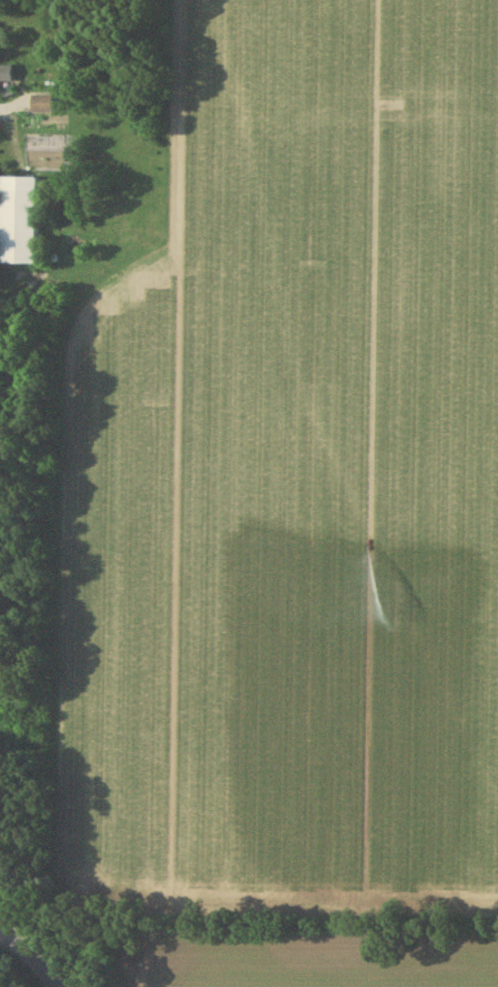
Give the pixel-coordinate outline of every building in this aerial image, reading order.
[(0,66),(0,84),(16,84),(16,66),(0,66)] [(54,112),(54,95),(33,95),(33,112),(54,112)] [(4,263),(40,264),(40,177),(5,177),(4,263)]
